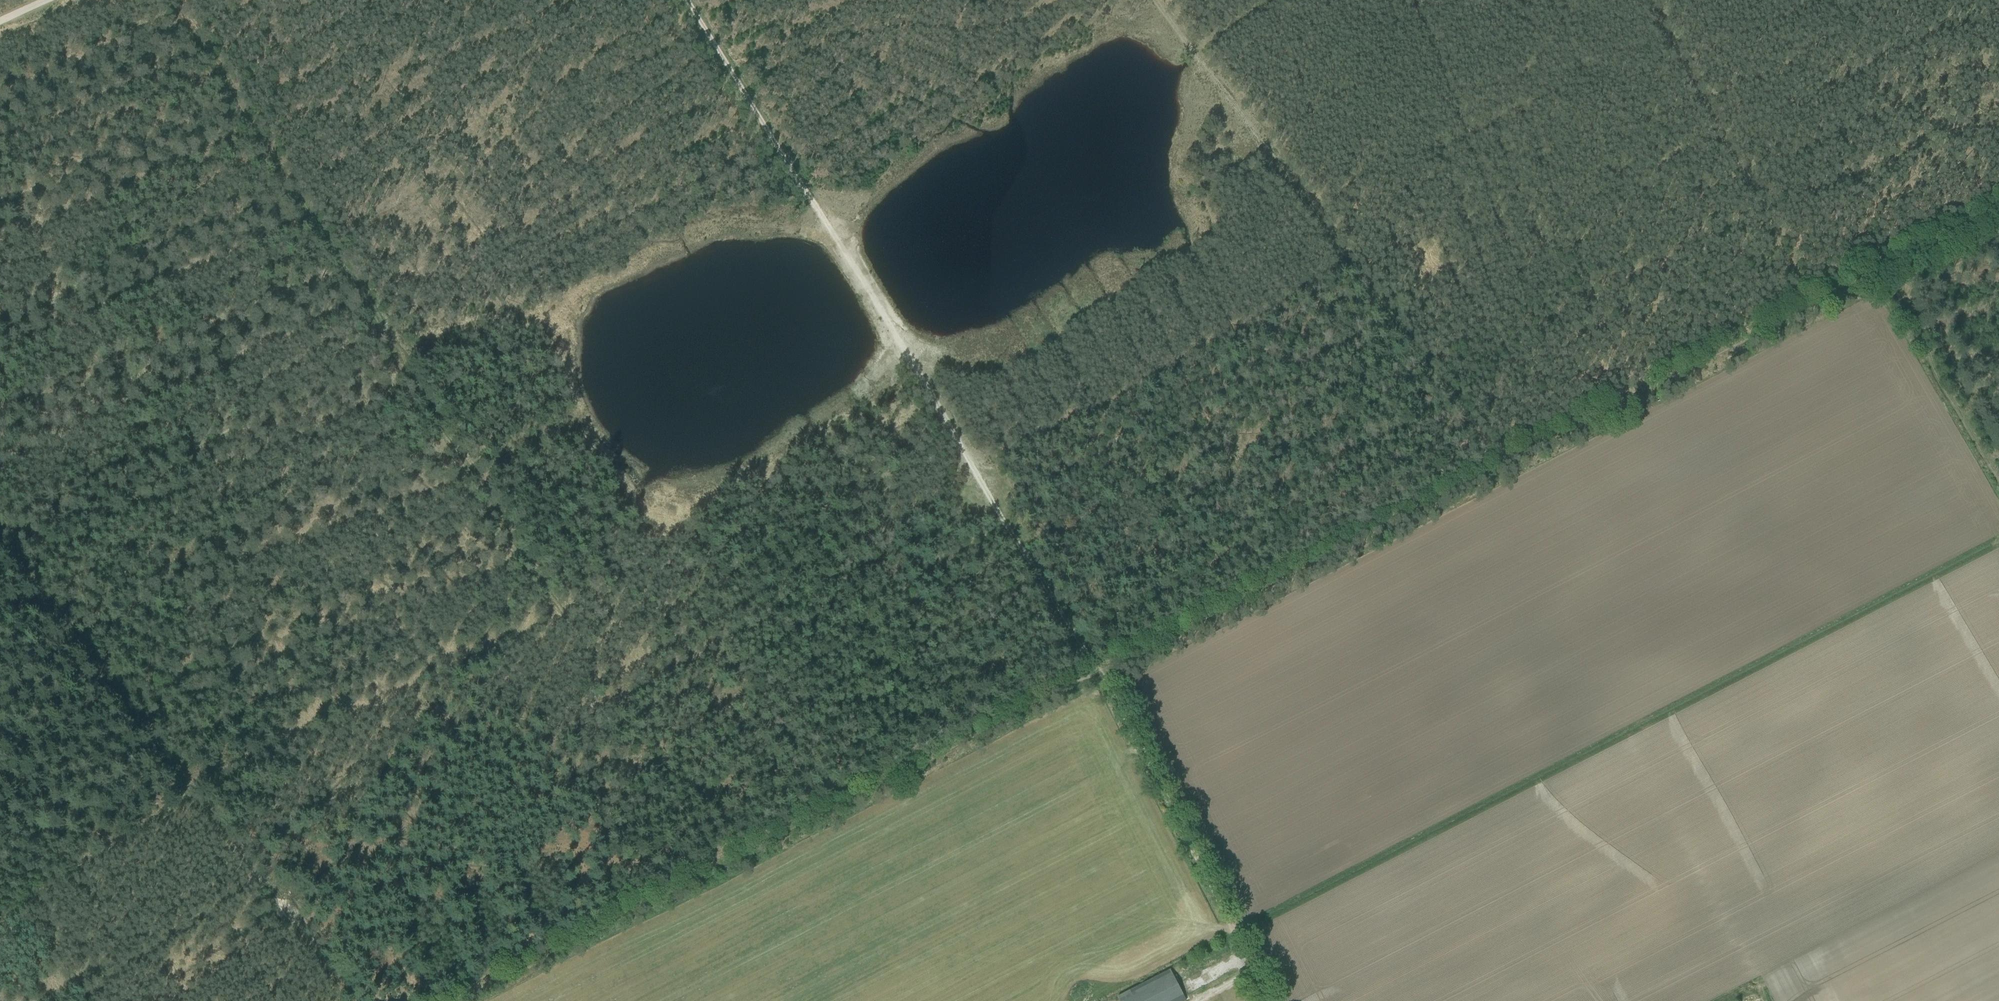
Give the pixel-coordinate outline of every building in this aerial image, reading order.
[(1120,1000),(1185,1000),(1186,1000),(1177,983),(1179,982),(1176,976),(1173,977),(1170,970),(1117,997),(1120,1000)]
